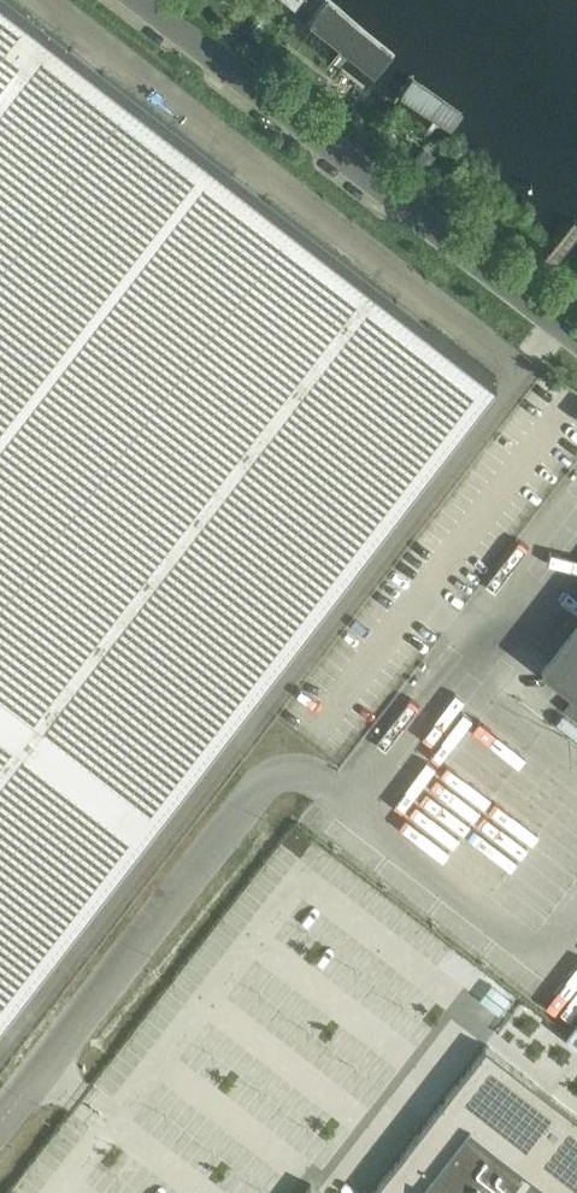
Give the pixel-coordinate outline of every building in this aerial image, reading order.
[(496,375),(12,0),(0,0),(0,1016),(496,375)] [(299,12),(309,0),(284,0),(299,12)] [(301,27),(377,86),(404,52),(337,0),(321,0),(301,27)] [(416,72),(396,98),(453,143),(474,117),(416,72)] [(541,665),(542,666),(541,667),(575,693),(563,708),(576,719),(576,618),(541,665)] [(485,1044),(370,1192),(576,1192),(576,1116),(485,1044)] [(311,1184),(304,1192),(323,1192),(311,1184)]
